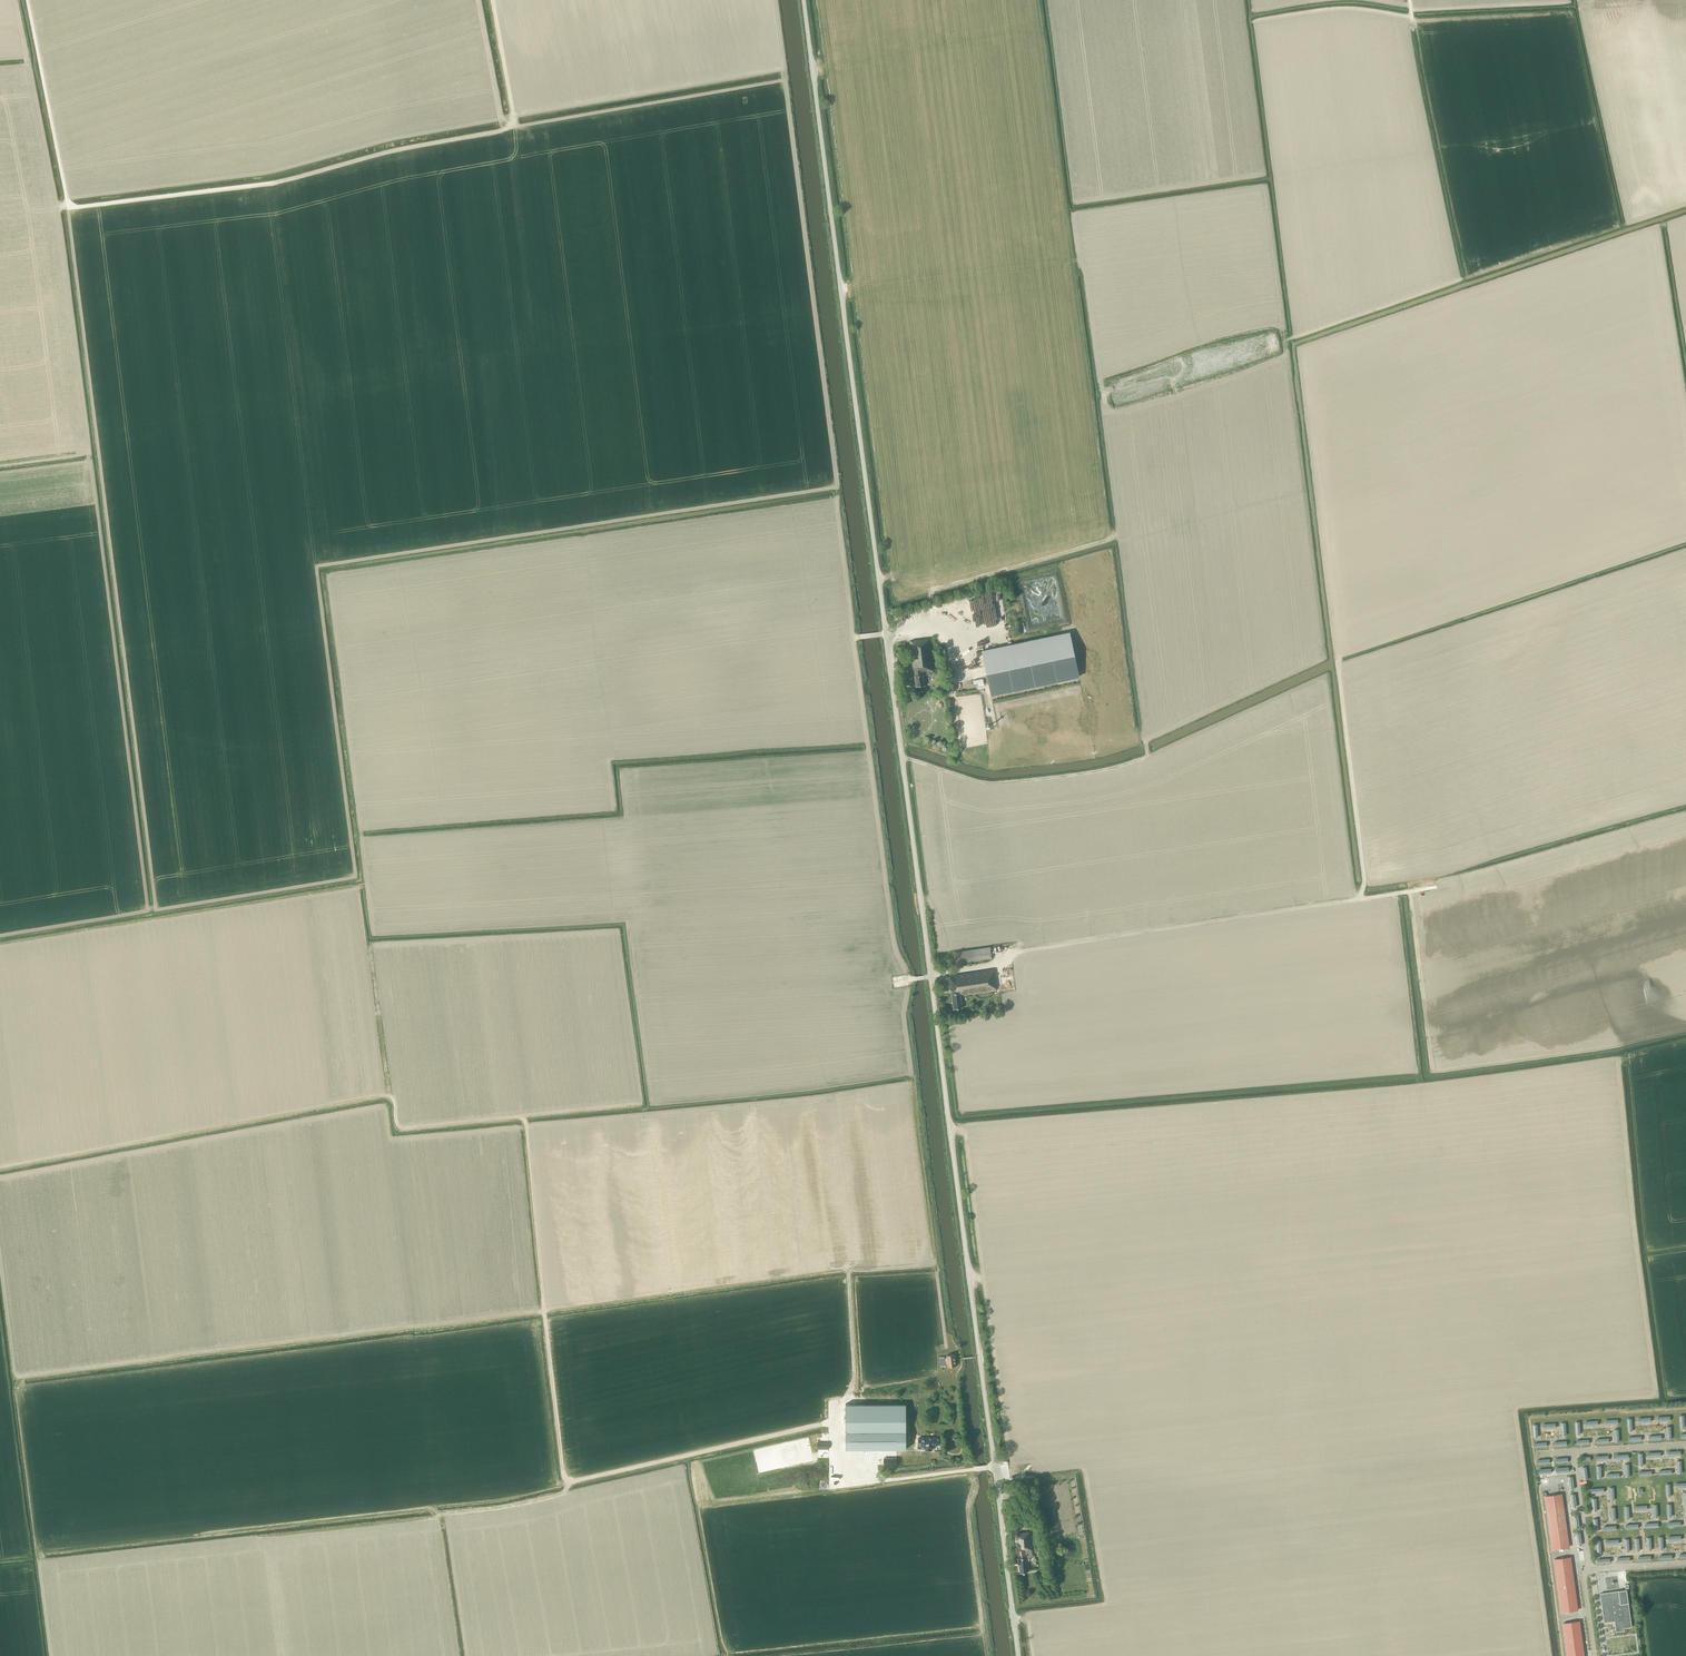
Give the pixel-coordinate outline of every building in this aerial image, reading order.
[(981,650),(991,696),(1079,677),(1070,632),(981,650)] [(922,671),(927,671),(927,675),(934,674),(929,639),(909,641),(913,668),(914,668),(915,676),(916,686),(924,685),(922,671)] [(974,961),(991,958),(990,947),(953,953),(955,964),(974,961)] [(960,996),(996,990),(993,969),(949,976),(951,990),(951,995),(951,997),(952,998),(953,1009),(962,1008),(960,996)] [(845,1404),(845,1449),(906,1449),(906,1404),(906,1405),(846,1405),(846,1404),(845,1404)] [(918,1437),(918,1447),(926,1448),(926,1449),(932,1450),(933,1444),(941,1445),(941,1438),(926,1437),(926,1438),(918,1437)] [(1553,1549),(1569,1547),(1562,1494),(1545,1496),(1553,1549)] [(1025,1550),(1032,1549),(1030,1531),(1015,1532),(1017,1551),(1018,1551),(1020,1571),(1027,1570),(1025,1550)] [(1561,1612),(1578,1610),(1570,1557),(1554,1559),(1561,1612)] [(1627,1589),(1600,1593),(1601,1604),(1602,1608),(1602,1609),(1604,1620),(1604,1622),(1615,1621),(1616,1626),(1616,1632),(1624,1630),(1624,1628),(1632,1627),(1627,1589)] [(1579,1621),(1563,1623),(1568,1655),(1584,1655),(1579,1621)]
